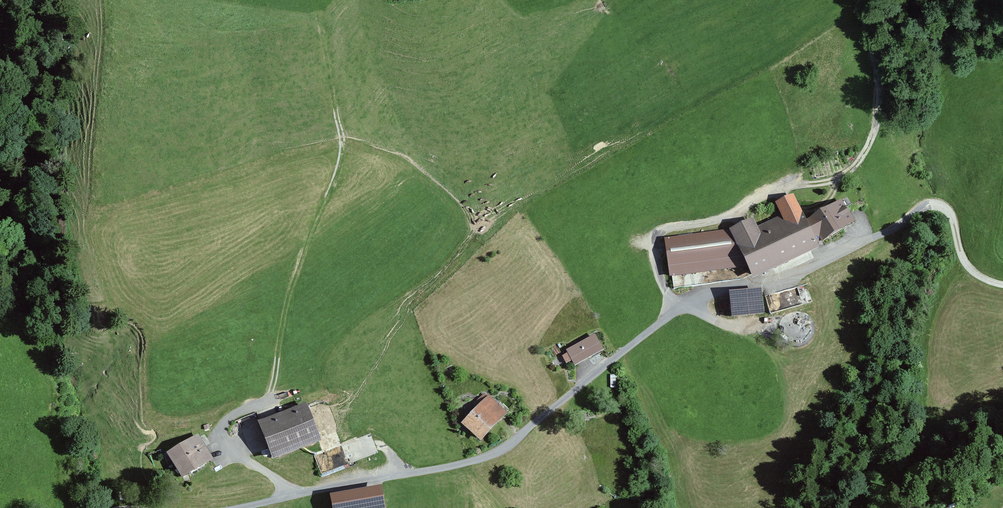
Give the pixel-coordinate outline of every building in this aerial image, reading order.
[(728,232),(664,241),(671,284),(746,271),(750,278),(858,226),(844,202),(807,221),(797,196),(776,203),(783,220),(759,228),(755,219),(728,232)] [(764,289),(730,293),(732,316),(766,313),(764,289)] [(596,334),(566,349),(576,367),(605,351),(596,334)] [(490,397),(462,426),(481,444),(509,415),(490,397)] [(306,406),(258,422),(270,460),(319,444),(306,406)] [(200,436),(165,456),(180,481),(214,461),(200,436)] [(317,453),(325,474),(352,464),(343,443),(317,453)] [(332,495),(335,507),(384,507),(380,486),(332,495)]
